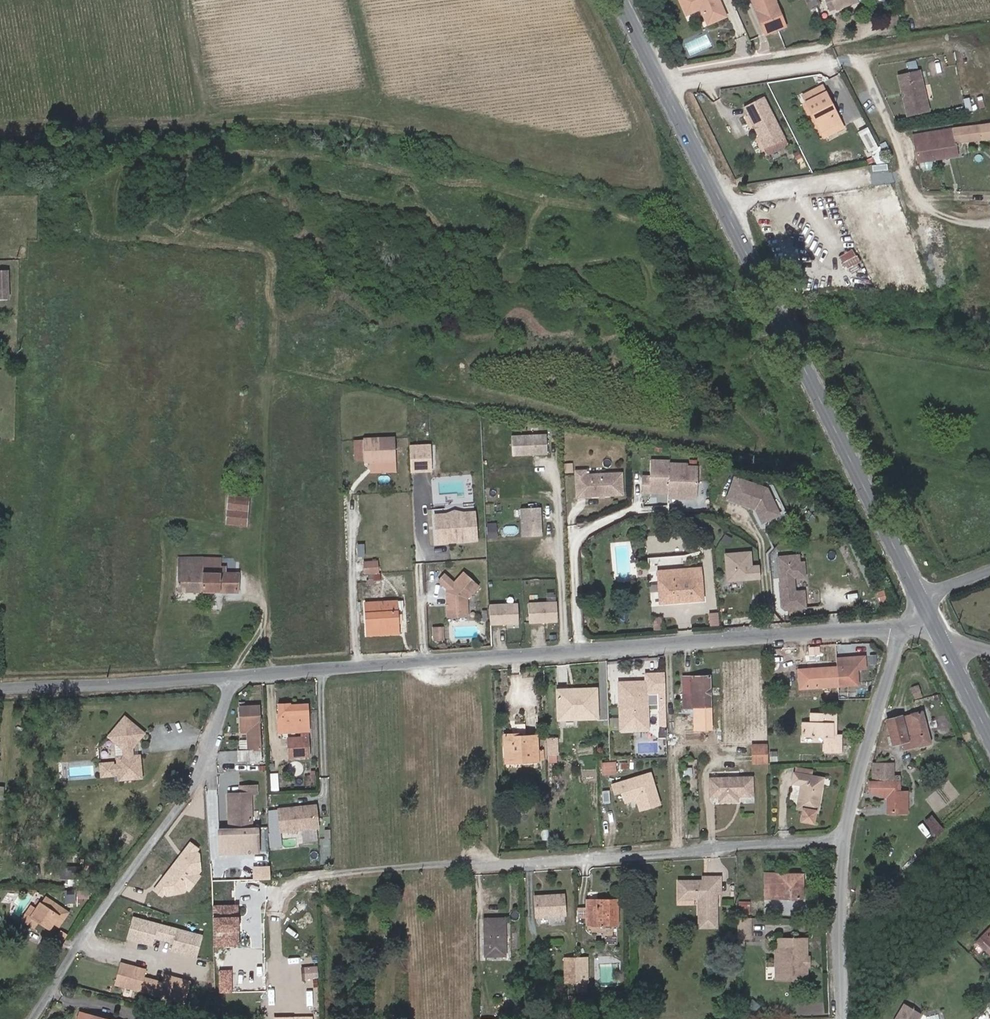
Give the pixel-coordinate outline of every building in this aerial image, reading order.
[(718,0),(680,0),(686,14),(700,8),(707,24),(725,16),(718,0)] [(774,0),(754,0),(752,1),(765,34),(785,26),(774,0)] [(855,0),(826,0),(829,9),(836,7),(837,9),(856,1),(855,0)] [(929,113),(923,73),(901,76),(907,116),(929,113)] [(840,121),(822,85),(802,95),(820,131),(840,121)] [(784,138),(763,97),(743,107),(753,126),(764,148),(784,138)] [(823,138),(843,128),(840,121),(820,131),(823,138)] [(980,140),(989,138),(989,124),(979,125),(952,129),(913,135),(917,161),(957,155),(955,143),(980,140)] [(869,150),(878,146),(868,126),(859,131),(869,150)] [(768,155),(787,144),(784,138),(764,148),(768,155)] [(888,162),(880,146),(870,151),(872,155),(876,164),(888,162)] [(854,248),(840,255),(846,268),(860,261),(854,248)] [(9,293),(8,272),(0,273),(0,293),(9,293)] [(546,433),(511,435),(512,453),(547,452),(546,433)] [(396,461),(395,437),(354,439),(355,461),(364,460),(364,462),(369,462),(396,461)] [(409,446),(410,471),(430,470),(428,445),(409,446)] [(651,476),(650,491),(669,492),(669,481),(677,482),(676,496),(697,497),(699,466),(689,466),(689,463),(670,462),(670,460),(652,459),(651,476)] [(396,471),(396,461),(369,462),(370,472),(396,471)] [(585,469),(576,470),(577,495),(622,493),(621,472),(585,474),(585,469)] [(651,476),(643,475),(642,491),(650,491),(651,476)] [(762,485),(736,475),(728,497),(754,507),(755,505),(759,506),(758,510),(762,521),(779,513),(768,488),(762,485)] [(755,505),(754,507),(754,509),(762,529),(789,517),(774,482),(764,478),(762,485),(768,488),(779,513),(762,521),(758,510),(759,506),(755,505)] [(669,492),(668,497),(697,499),(697,497),(676,496),(677,482),(669,481),(669,492)] [(247,511),(248,498),(229,496),(228,509),(247,511)] [(539,506),(521,507),(522,535),(541,534),(539,506)] [(246,525),(247,511),(228,509),(226,523),(246,525)] [(476,540),(474,512),(464,513),(464,517),(446,518),(446,514),(434,515),(437,543),(476,540)] [(750,551),(725,553),(727,582),(760,579),(759,566),(751,566),(750,551)] [(650,557),(651,565),(682,562),(682,554),(650,557)] [(782,607),(785,609),(805,608),(804,592),(794,592),(793,577),(805,577),(804,563),(799,563),(799,556),(779,557),(780,576),(783,578),(785,578),(785,582),(781,582),(782,607)] [(225,573),(225,567),(221,567),(221,557),(177,558),(177,591),(202,592),(202,591),(237,592),(238,573),(225,573)] [(642,568),(646,563),(640,560),(637,565),(642,568)] [(380,572),(379,561),(364,562),(365,573),(380,572)] [(703,600),(700,567),(657,571),(660,603),(703,600)] [(467,598),(478,586),(463,573),(454,582),(444,574),(438,581),(447,589),(446,591),(447,617),(467,616),(467,598)] [(398,633),(397,609),(397,601),(365,602),(367,635),(398,633)] [(557,621),(556,602),(528,604),(529,622),(557,621)] [(518,623),(517,604),(489,605),(490,624),(518,623)] [(717,613),(709,614),(710,626),(718,625),(717,613)] [(661,630),(660,618),(652,618),(654,631),(661,630)] [(443,639),(442,627),(433,627),(434,639),(443,639)] [(819,654),(818,646),(809,647),(809,655),(819,654)] [(836,667),(798,670),(800,688),(858,684),(857,668),(862,668),(861,656),(835,658),(836,667)] [(618,682),(620,717),(629,717),(630,729),(648,729),(646,693),(656,692),(659,692),(660,696),(665,695),(664,673),(645,674),(645,681),(646,689),(631,689),(631,682),(618,682)] [(710,729),(709,676),(682,677),(682,708),(694,708),(695,730),(710,729)] [(631,682),(631,689),(646,689),(645,681),(631,682)] [(599,718),(598,689),(557,691),(558,720),(599,718)] [(659,692),(656,692),(657,702),(665,702),(665,695),(660,696),(659,692)] [(278,732),(308,730),(307,704),(289,705),(289,704),(278,704),(279,715),(277,715),(278,732)] [(261,750),(259,705),(239,706),(240,732),(247,732),(248,750),(238,750),(239,761),(261,760),(260,750),(261,750)] [(931,743),(922,711),(901,716),(886,720),(892,744),(901,742),(904,750),(931,743)] [(832,735),(832,723),(835,723),(835,714),(810,714),(811,723),(802,723),(802,735),(825,736),(824,751),(840,752),(840,735),(835,735),(832,735)] [(124,716),(107,735),(122,748),(123,755),(116,756),(117,764),(118,769),(119,778),(140,775),(138,754),(131,754),(130,747),(143,732),(124,716)] [(630,729),(629,717),(620,717),(620,730),(630,729)] [(537,750),(537,735),(523,736),(519,736),(519,734),(504,734),(505,760),(521,759),(521,762),(538,761),(544,760),(543,749),(537,750)] [(300,755),(298,737),(287,738),(288,756),(300,755)] [(307,737),(298,737),(300,755),(308,755),(307,737)] [(555,738),(546,739),(547,756),(556,755),(555,738)] [(768,763),(767,744),(752,745),(753,763),(768,763)] [(778,751),(769,751),(769,763),(779,763),(778,751)] [(118,769),(117,764),(112,765),(112,761),(99,763),(101,775),(113,774),(113,770),(118,769)] [(615,763),(602,763),(603,774),(615,773),(615,763)] [(898,782),(897,776),(893,776),(893,763),(873,764),(872,767),(873,782),(869,782),(869,793),(881,793),(887,793),(887,796),(887,812),(907,813),(907,792),(899,792),(899,782),(898,782)] [(811,770),(796,768),(796,773),(810,776),(811,770)] [(817,812),(823,778),(810,776),(796,773),(794,773),(792,783),(801,785),(797,808),(803,809),(801,820),(813,823),(815,811),(817,812)] [(649,774),(611,785),(613,793),(620,791),(623,801),(633,798),(637,801),(640,810),(650,808),(652,813),(660,811),(649,774)] [(752,795),(752,777),(710,778),(710,797),(719,796),(719,801),(737,801),(737,796),(752,795)] [(256,785),(239,786),(239,793),(228,794),(229,828),(251,827),(250,793),(256,793),(256,785)] [(279,806),(283,828),(320,822),(316,800),(279,806)] [(261,852),(260,827),(251,827),(229,828),(222,828),(223,853),(261,852)] [(282,873),(282,862),(278,862),(270,863),(270,873),(282,873)] [(803,898),(802,873),(764,873),(765,898),(803,898)] [(720,892),(720,877),(703,877),(703,881),(684,881),(684,898),(698,898),(699,927),(716,927),(716,893),(720,892)] [(77,900),(78,888),(68,888),(67,900),(77,900)] [(565,914),(563,895),(535,897),(536,916),(565,914)] [(63,919),(68,912),(46,897),(37,910),(31,906),(21,919),(35,928),(39,922),(48,928),(52,921),(57,915),(63,919)] [(617,924),(617,899),(587,900),(587,908),(587,918),(587,924),(617,924)] [(750,915),(750,902),(738,901),(738,914),(750,915)] [(238,905),(212,906),(212,910),(232,909),(233,932),(235,932),(235,944),(213,944),(213,946),(238,946),(238,905)] [(587,918),(587,908),(577,908),(577,918),(587,918)] [(232,909),(212,910),(213,944),(235,944),(235,932),(233,932),(232,909)] [(59,926),(63,919),(57,915),(52,921),(59,926)] [(147,944),(149,936),(158,938),(161,925),(127,916),(122,937),(147,944)] [(505,955),(504,918),(484,919),(485,956),(505,955)] [(44,934),(48,928),(39,922),(35,928),(44,934)] [(189,956),(195,934),(161,925),(158,938),(166,940),(163,949),(189,956)] [(976,942),(989,955),(989,928),(976,942)] [(806,957),(806,938),(778,939),(777,949),(775,949),(775,980),(806,979),(806,967),(806,957)] [(576,982),(576,958),(565,958),(565,982),(576,982)] [(587,982),(586,958),(576,958),(576,982),(587,982)] [(143,992),(147,979),(138,977),(141,969),(115,962),(109,983),(143,992)] [(317,977),(316,967),(305,968),(306,977),(317,977)] [(220,968),(220,990),(232,990),(232,968),(220,968)] [(177,1001),(183,980),(157,973),(155,981),(147,979),(143,992),(177,1001)] [(587,990),(587,982),(576,982),(576,991),(587,990)] [(754,1012),(759,1006),(752,999),(747,1005),(754,1012)] [(920,1014),(903,1004),(895,1018),(917,1018),(920,1014)]
